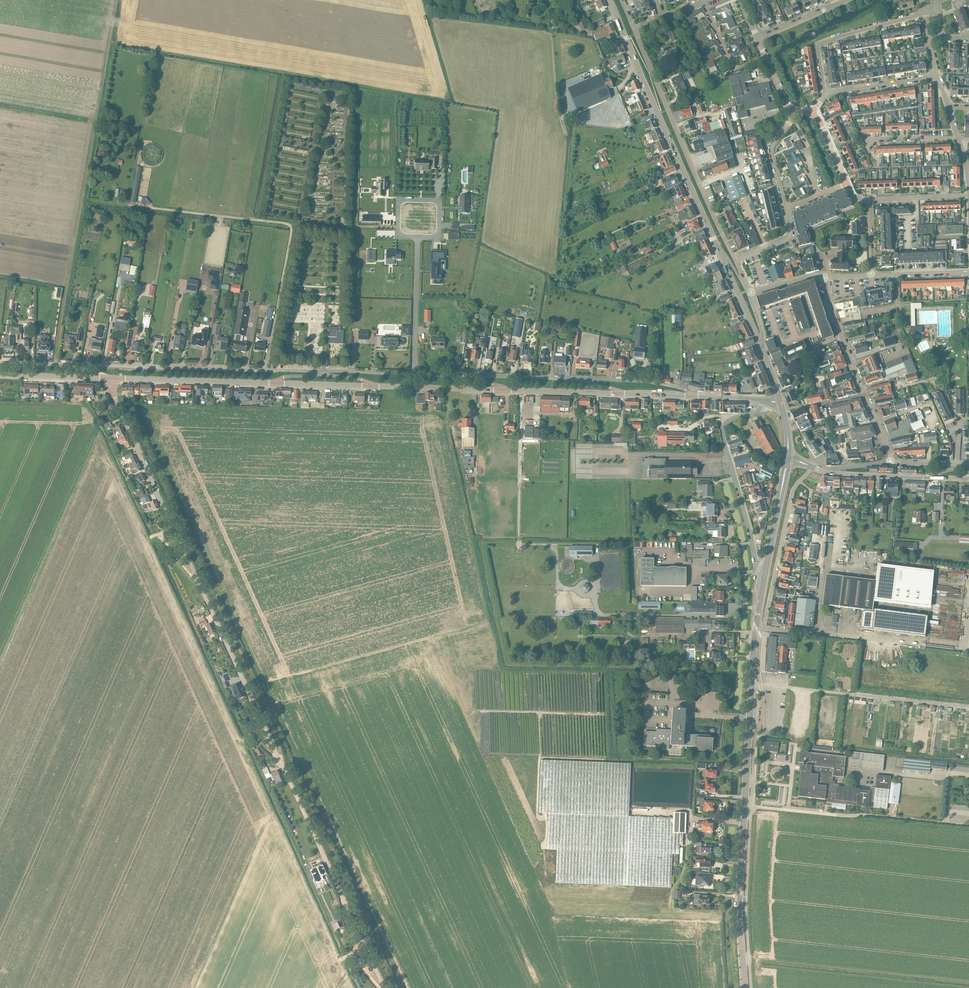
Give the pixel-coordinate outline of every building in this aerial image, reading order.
[(589,5),(590,8),(595,6),(596,8),(597,7),(599,10),(607,7),(604,0),(599,0),(589,5),(590,5),(589,5)] [(641,10),(650,6),(648,2),(646,3),(644,0),(635,4),(637,9),(640,8),(641,10)] [(757,9),(765,6),(762,0),(757,0),(757,1),(755,3),(757,9)] [(794,14),(799,12),(798,9),(801,7),(798,0),(795,1),(796,4),(790,7),(794,14)] [(801,7),(804,6),(806,9),(812,6),(809,0),(805,0),(803,1),(802,0),(798,0),(801,7)] [(898,1),(900,10),(914,7),(913,0),(902,0),(898,1)] [(956,12),(962,9),(961,8),(966,6),(963,0),(962,0),(959,0),(951,3),(952,6),(954,10),(955,10),(956,12)] [(724,13),(727,18),(731,16),(733,16),(728,4),(714,10),(711,11),(712,17),(716,17),(715,14),(724,13)] [(652,11),(650,6),(641,10),(642,13),(639,15),(639,16),(640,16),(642,19),(651,15),(650,12),(652,11)] [(757,9),(760,15),(767,11),(765,6),(757,9)] [(787,17),(794,14),(790,7),(784,9),(783,6),(780,8),(783,15),(786,14),(787,17)] [(690,26),(692,26),(697,24),(694,18),(702,13),(703,15),(706,13),(702,8),(700,9),(686,16),(690,26)] [(953,13),(956,20),(965,16),(962,9),(956,12),(953,13)] [(760,15),(762,21),(770,17),(767,11),(760,15)] [(727,24),(729,30),(736,27),(731,16),(727,18),(719,21),(716,22),(717,28),(720,27),(720,25),(727,24)] [(956,20),(958,26),(968,23),(965,16),(956,20)] [(772,23),(770,17),(762,21),(765,26),(768,25),(769,28),(775,25),(774,22),(772,23)] [(692,26),(697,36),(703,33),(701,28),(707,23),(708,25),(711,23),(707,18),(704,20),(697,24),(692,26)] [(605,23),(603,19),(592,24),(594,28),(605,23)] [(579,24),(580,27),(582,31),(583,31),(588,29),(586,24),(585,22),(584,22),(579,24)] [(968,23),(958,26),(961,33),(968,30),(968,26),(968,23)] [(600,31),(594,34),(596,40),(615,32),(612,24),(599,30),(600,31)] [(734,34),(736,39),(741,38),(742,37),(738,26),(736,27),(729,30),(724,32),(721,32),(722,39),(725,38),(725,36),(734,34)] [(674,29),(667,32),(668,35),(672,43),(673,43),(679,41),(675,32),(674,29)] [(699,48),(702,47),(706,45),(704,39),(711,34),(713,36),(715,34),(711,29),(709,31),(703,33),(697,36),(695,37),(699,48)] [(622,46),(620,42),(616,44),(612,35),(607,37),(611,46),(615,57),(625,53),(623,49),(622,46)] [(736,45),(739,51),(745,48),(741,38),(736,39),(729,43),(725,43),(727,49),(730,49),(729,47),(736,45)] [(702,47),(706,57),(707,57),(713,55),(710,49),(716,45),(717,47),(720,45),(716,40),(714,41),(714,42),(706,45),(702,47)] [(674,50),(671,43),(660,48),(663,53),(664,53),(670,66),(680,61),(675,50),(674,50)] [(843,55),(850,54),(849,51),(848,43),(841,44),(843,55)] [(747,47),(745,48),(739,51),(733,53),(730,54),(731,60),(734,60),(734,57),(743,55),(746,61),(752,58),(747,47)] [(718,52),(713,55),(707,57),(706,57),(706,58),(704,58),(709,70),(711,73),(717,71),(715,67),(713,61),(721,56),(722,57),(725,56),(721,50),(718,52)] [(824,54),(825,60),(833,59),(832,52),(824,54)] [(611,60),(614,67),(625,62),(623,56),(611,60)] [(878,69),(879,77),(886,76),(885,68),(878,69)] [(683,75),(685,79),(685,81),(691,78),(689,72),(683,75)] [(733,99),(736,98),(738,106),(743,105),(744,110),(737,112),(739,120),(748,117),(747,111),(765,106),(767,113),(779,110),(777,101),(769,103),(768,97),(772,96),(769,83),(746,89),(745,83),(752,81),(749,72),(738,75),(737,74),(728,77),(733,99)] [(609,78),(604,80),(601,74),(568,89),(578,112),(612,98),(608,90),(613,88),(609,78)] [(680,77),(671,80),(675,88),(674,88),(675,90),(676,90),(679,97),(684,95),(683,92),(687,91),(686,89),(682,80),(681,76),(680,77)] [(634,104),(643,101),(640,93),(634,95),(633,93),(640,90),(637,81),(628,85),(627,86),(628,88),(629,88),(631,93),(630,94),(625,97),(626,100),(632,98),(634,104)] [(951,96),(957,96),(958,88),(952,88),(952,83),(949,82),(948,90),(952,90),(951,96)] [(818,93),(817,87),(809,87),(810,92),(805,92),(805,95),(810,94),(818,93)] [(851,106),(857,105),(856,97),(847,99),(848,104),(850,108),(852,108),(851,106)] [(646,109),(643,101),(634,104),(635,107),(638,106),(639,110),(640,109),(641,111),(646,109)] [(832,103),(835,111),(841,108),(838,101),(832,103)] [(829,113),(835,111),(832,103),(826,106),(829,113)] [(683,120),(695,115),(692,108),(680,113),(681,115),(680,117),(681,119),(682,119),(683,120)] [(724,111),(733,137),(738,135),(729,109),(724,111)] [(657,128),(651,116),(645,118),(647,122),(643,124),(645,130),(650,128),(651,131),(657,128)] [(694,121),(684,124),(687,133),(697,130),(696,129),(703,127),(704,133),(711,131),(716,130),(716,131),(726,128),(724,121),(723,120),(718,121),(709,124),(709,122),(707,117),(706,118),(705,118),(699,120),(694,121)] [(830,121),(833,127),(839,124),(842,123),(840,120),(839,118),(836,119),(830,121)] [(833,127),(835,132),(841,130),(839,124),(833,127)] [(649,134),(645,135),(647,141),(651,139),(652,139),(654,143),(662,139),(660,135),(658,129),(658,130),(648,134),(649,134)] [(782,140),(788,150),(794,147),(791,141),(798,137),(799,138),(804,135),(801,129),(796,132),(796,133),(782,140)] [(700,141),(693,143),(697,153),(701,152),(704,151),(704,149),(708,148),(713,147),(718,163),(733,158),(724,130),(700,139),(700,141)] [(835,132),(838,139),(844,136),(841,130),(835,132)] [(838,139),(840,145),(850,141),(849,138),(845,139),(844,136),(838,139)] [(753,145),(753,146),(761,144),(760,138),(754,140),(753,137),(747,138),(748,142),(752,141),(753,145)] [(655,150),(658,149),(660,153),(667,150),(663,142),(654,146),(655,150)] [(783,153),(788,163),(794,160),(791,154),(798,150),(799,152),(804,149),(801,143),(794,147),(788,150),(783,153)] [(753,147),(754,151),(755,152),(763,150),(761,144),(753,146),(753,145),(749,146),(750,148),(753,147)] [(944,145),(944,152),(950,152),(950,154),(951,155),(954,154),(954,151),(953,151),(952,148),(951,148),(951,145),(951,144),(944,144),(944,145)] [(842,149),(845,154),(851,152),(850,149),(853,148),(851,145),(842,149)] [(845,154),(847,161),(853,158),(851,152),(845,154)] [(661,160),(660,161),(664,170),(668,168),(674,166),(674,165),(669,156),(668,153),(662,156),(660,157),(661,160)] [(791,175),(797,172),(794,166),(801,162),(802,163),(805,162),(802,156),(794,160),(788,163),(786,165),(791,175)] [(847,161),(850,167),(856,164),(853,158),(847,161)] [(415,161),(414,170),(428,170),(428,168),(432,168),(432,169),(436,169),(436,159),(432,159),(432,163),(428,163),(428,161),(415,161)] [(714,174),(729,169),(736,167),(733,159),(711,166),(712,168),(704,171),(705,176),(714,174)] [(857,167),(856,164),(850,167),(852,172),(861,168),(860,166),(857,167)] [(666,176),(676,171),(674,166),(663,171),(664,171),(661,173),(662,175),(665,173),(666,176)] [(759,171),(760,175),(761,177),(769,175),(767,168),(759,171),(759,169),(755,170),(756,172),(759,171)] [(789,177),(794,187),(800,183),(797,177),(804,174),(805,175),(808,173),(805,168),(797,172),(791,175),(789,177)] [(136,170),(130,202),(134,203),(135,203),(141,171),(136,170)] [(758,182),(759,186),(766,184),(766,182),(770,181),(769,175),(761,177),(760,175),(756,176),(757,178),(761,178),(762,181),(758,182)] [(679,183),(678,180),(677,176),(676,177),(676,176),(671,178),(670,177),(663,180),(667,189),(673,186),(679,183)] [(717,182),(712,184),(715,193),(723,190),(726,197),(729,195),(730,198),(732,201),(747,196),(746,193),(739,176),(724,182),(721,184),(718,185),(717,182)] [(927,180),(927,187),(940,186),(940,180),(939,176),(936,177),(937,180),(927,180)] [(376,188),(374,188),(374,193),(376,193),(376,197),(384,197),(384,190),(387,190),(387,180),(381,180),(381,184),(376,184),(376,188)] [(800,184),(800,183),(794,187),(791,188),(797,199),(803,196),(800,189),(807,185),(808,187),(810,185),(807,180),(800,184)] [(679,197),(680,200),(682,199),(687,197),(681,185),(675,188),(677,194),(675,195),(677,198),(679,197)] [(797,236),(799,246),(811,243),(809,233),(808,234),(807,229),(837,217),(836,213),(853,206),(850,197),(849,198),(845,189),(830,195),(832,199),(830,200),(829,198),(804,208),(804,209),(802,210),(802,209),(792,213),(797,236)] [(766,192),(761,193),(762,199),(773,196),(772,191),(769,191),(769,190),(765,191),(766,192)] [(460,196),(459,213),(468,213),(468,197),(460,196)] [(677,212),(691,206),(688,200),(682,203),(681,200),(673,203),(677,212)] [(738,225),(728,204),(722,207),(725,213),(722,214),(729,229),(738,225)] [(685,214),(682,216),(684,220),(687,219),(688,219),(688,220),(691,219),(695,217),(696,216),(692,207),(691,207),(683,210),(685,214)] [(880,217),(881,252),(884,252),(884,253),(884,255),(881,255),(882,267),(893,267),(893,264),(896,264),(945,263),(945,261),(946,261),(947,261),(946,251),(934,252),(933,237),(918,238),(918,252),(895,253),(894,243),(898,243),(897,241),(894,241),(894,234),(897,234),(897,232),(894,232),(894,226),(897,226),(897,224),(893,224),(893,215),(911,214),(911,208),(893,208),(893,209),(890,209),(877,209),(877,217),(880,217)] [(696,219),(684,225),(685,225),(688,232),(691,230),(692,232),(701,228),(698,223),(699,222),(698,220),(697,220),(697,219),(696,219)] [(852,224),(852,236),(861,236),(861,232),(865,232),(864,220),(857,220),(857,223),(852,224)] [(780,223),(770,225),(771,230),(775,229),(775,231),(779,230),(778,228),(781,228),(780,223)] [(731,234),(739,251),(749,247),(750,249),(760,245),(751,225),(731,234)] [(933,225),(920,225),(917,225),(918,234),(933,234),(933,225)] [(963,226),(945,226),(946,235),(963,235),(963,226)] [(697,244),(698,244),(707,240),(705,236),(703,230),(694,234),(697,240),(695,240),(697,244)] [(831,260),(831,264),(832,264),(832,267),(830,267),(829,267),(829,268),(848,271),(852,269),(853,264),(849,261),(847,261),(847,247),(853,247),(853,237),(830,238),(831,248),(838,248),(838,252),(837,252),(837,261),(831,260)] [(703,246),(705,250),(707,254),(706,255),(708,258),(714,255),(707,240),(698,244),(700,247),(703,246)] [(951,240),(934,241),(934,251),(946,251),(947,254),(950,254),(952,254),(951,240)] [(386,251),(386,265),(396,266),(397,260),(400,260),(400,253),(396,253),(396,251),(386,251)] [(432,264),(432,279),(435,279),(435,283),(440,283),(440,264),(438,264),(439,260),(445,260),(445,252),(441,252),(433,252),(433,264),(432,264)] [(955,254),(955,258),(956,258),(957,265),(964,265),(964,257),(961,257),(961,254),(955,254)] [(799,265),(803,270),(804,274),(806,274),(802,259),(800,260),(799,257),(796,257),(795,255),(791,256),(793,267),(794,267),(795,268),(797,268),(797,266),(798,266),(798,265),(799,265)] [(802,259),(806,274),(819,271),(817,265),(819,265),(819,263),(817,263),(815,256),(802,259),(803,259),(802,259)] [(122,257),(120,265),(129,267),(131,259),(122,257)] [(706,278),(711,275),(720,272),(716,263),(702,270),(706,278)] [(773,282),(777,281),(782,280),(778,265),(773,267),(772,264),(770,265),(768,265),(772,282),(773,282)] [(782,280),(788,278),(793,277),(790,266),(785,268),(784,264),(778,265),(782,280)] [(212,280),(210,289),(218,290),(219,282),(216,282),(217,273),(209,272),(208,280),(212,280)] [(713,283),(716,282),(716,283),(723,280),(722,277),(720,272),(711,275),(712,277),(711,278),(713,283)] [(188,279),(186,290),(197,292),(198,281),(188,279)] [(726,280),(716,284),(713,285),(716,292),(717,292),(718,296),(730,290),(726,280)] [(760,297),(756,298),(758,304),(760,309),(761,312),(764,312),(764,311),(763,309),(779,303),(781,302),(782,302),(785,301),(789,300),(790,304),(798,326),(800,333),(810,330),(815,328),(818,327),(821,337),(818,338),(816,339),(818,344),(823,342),(823,341),(834,337),(833,335),(832,333),(832,332),(830,328),(830,326),(829,325),(829,323),(828,323),(826,316),(823,307),(822,305),(818,295),(817,291),(817,290),(816,289),(816,288),(814,281),(799,284),(800,285),(781,291),(779,292),(778,290),(775,291),(775,292),(773,292),(772,293),(770,293),(768,294),(765,295),(762,296),(760,297)] [(853,300),(852,300),(852,301),(853,301),(854,307),(859,306),(860,307),(862,307),(862,309),(863,309),(863,308),(863,309),(863,307),(867,307),(867,308),(871,307),(874,307),(874,305),(878,304),(878,305),(878,306),(879,306),(879,305),(883,304),(883,305),(887,304),(887,302),(891,301),(891,302),(893,302),(892,298),(892,293),(893,293),(893,283),(883,283),(883,284),(883,285),(883,288),(884,288),(884,289),(884,290),(883,290),(883,289),(881,289),(877,290),(871,291),(869,292),(868,293),(868,292),(859,293),(859,294),(860,294),(860,295),(860,298),(853,299),(853,300)] [(231,293),(239,294),(241,285),(232,284),(231,293)] [(94,297),(92,299),(94,301),(102,294),(100,291),(99,292),(98,291),(93,295),(94,297)] [(241,293),(239,303),(244,304),(246,304),(247,294),(241,293)] [(728,302),(733,314),(732,314),(733,315),(735,319),(741,316),(734,299),(728,302)] [(846,301),(836,303),(837,309),(843,308),(843,309),(849,308),(853,308),(852,301),(846,302),(846,301)] [(267,308),(266,317),(266,318),(266,320),(270,321),(270,320),(270,318),(271,318),(273,309),(275,310),(275,307),(270,306),(269,308),(267,308)] [(235,342),(233,350),(245,352),(246,347),(248,346),(245,342),(243,343),(240,342),(241,336),(243,336),(248,312),(243,311),(238,310),(233,334),(236,335),(235,342)] [(515,318),(512,337),(514,337),(519,338),(521,327),(522,320),(515,318)] [(873,321),(872,319),(864,321),(864,320),(843,324),(845,330),(866,327),(865,323),(873,321)] [(265,320),(262,337),(268,338),(272,321),(270,321),(266,320),(265,320)] [(744,324),(743,321),(729,328),(733,336),(740,333),(741,334),(742,333),(746,340),(752,337),(746,323),(744,324)] [(110,341),(108,352),(114,353),(116,342),(115,342),(116,337),(125,339),(126,331),(127,329),(127,326),(128,324),(117,322),(116,322),(115,325),(115,326),(115,329),(113,329),(112,336),(113,336),(113,339),(110,338),(110,341)] [(212,335),(218,336),(220,325),(214,324),(212,335)] [(631,343),(631,349),(635,349),(634,358),(644,359),(645,349),(647,329),(646,329),(646,326),(645,326),(638,325),(637,328),(636,328),(635,343),(631,343)] [(891,325),(879,328),(880,334),(893,331),(893,330),(892,327),(891,325)] [(10,333),(10,334),(13,334),(21,334),(22,326),(11,326),(10,333)] [(328,338),(328,343),(329,343),(329,341),(329,343),(343,344),(343,331),(340,330),(341,326),(338,326),(338,328),(329,327),(329,330),(327,330),(327,338),(328,338)] [(401,326),(401,335),(409,335),(409,326),(401,326)] [(175,336),(173,348),(182,350),(184,340),(187,341),(189,331),(184,330),(183,337),(175,336)] [(191,345),(192,345),(192,346),(196,347),(196,346),(203,347),(204,342),(206,343),(208,331),(202,330),(201,330),(201,333),(202,334),(201,337),(193,335),(191,345)] [(873,330),(847,337),(849,343),(865,339),(865,340),(875,338),(873,330)] [(359,331),(359,340),(368,340),(368,332),(359,331)] [(129,347),(130,340),(131,340),(132,333),(127,332),(126,339),(124,347),(129,347)] [(4,348),(4,350),(13,350),(13,338),(13,334),(10,334),(10,338),(4,338),(4,344),(4,345),(4,347),(4,348)] [(64,334),(63,342),(66,342),(65,350),(73,351),(74,340),(77,341),(77,336),(75,336),(64,334)] [(48,336),(40,336),(40,340),(40,343),(38,343),(38,351),(50,351),(50,343),(48,343),(48,336)] [(381,346),(384,346),(384,347),(398,347),(398,345),(403,346),(405,344),(405,341),(403,339),(398,339),(398,338),(385,337),(385,338),(381,338),(381,346)] [(602,349),(613,350),(614,339),(603,337),(602,349)] [(893,337),(883,340),(885,347),(896,345),(894,340),(894,337),(893,337)] [(217,338),(216,349),(225,351),(227,340),(217,338)] [(740,351),(744,349),(755,344),(752,338),(738,345),(740,351)] [(89,344),(89,345),(90,345),(90,347),(91,347),(91,349),(100,351),(101,341),(95,340),(92,339),(90,339),(89,344)] [(431,339),(430,348),(444,349),(444,339),(431,339)] [(777,366),(784,363),(783,363),(781,357),(783,357),(783,356),(781,351),(779,347),(776,349),(773,339),(765,342),(773,361),(776,367),(777,366)] [(21,340),(20,350),(28,351),(29,340),(21,340)] [(133,343),(131,352),(135,353),(135,354),(137,354),(137,353),(141,354),(143,345),(142,344),(142,343),(142,342),(141,341),(140,341),(139,341),(138,341),(138,342),(137,344),(133,343)] [(255,343),(254,350),(264,351),(266,342),(262,341),(261,344),(255,343)] [(803,341),(782,350),(787,362),(808,353),(803,341)] [(156,343),(155,352),(163,353),(164,344),(156,343)] [(541,351),(540,363),(548,363),(549,352),(552,352),(552,344),(547,343),(547,351),(541,351)] [(830,364),(829,361),(835,359),(841,356),(838,346),(836,343),(832,345),(833,348),(831,349),(832,351),(823,354),(813,357),(816,365),(818,364),(820,369),(830,365),(830,364)] [(865,343),(854,346),(856,354),(868,351),(865,343)] [(486,351),(485,360),(486,361),(488,361),(489,360),(491,361),(494,347),(490,346),(489,352),(486,351)] [(522,346),(520,355),(524,355),(523,361),(524,362),(525,363),(528,364),(529,363),(529,362),(530,363),(531,358),(532,359),(532,358),(533,356),(532,355),(531,355),(532,352),(529,351),(529,350),(528,349),(526,349),(527,347),(522,346)] [(747,355),(745,356),(741,357),(743,359),(746,358),(748,357),(758,353),(755,346),(745,349),(747,355)] [(473,347),(472,351),(470,359),(473,360),(474,361),(475,361),(477,360),(479,352),(475,352),(476,348),(473,347)] [(503,363),(505,355),(505,351),(498,350),(496,362),(499,362),(500,363),(501,364),(502,363),(503,363)] [(761,361),(758,353),(748,357),(750,363),(748,364),(749,366),(761,361)] [(888,362),(886,363),(888,369),(911,359),(909,354),(899,358),(888,362)] [(618,361),(618,368),(620,368),(620,369),(621,369),(622,368),(625,368),(625,361),(626,361),(626,357),(618,357),(618,355),(613,355),(613,361),(618,361)] [(565,367),(566,357),(555,356),(554,366),(565,367)] [(607,361),(602,360),(602,356),(599,356),(598,369),(606,369),(607,361)] [(829,361),(830,364),(833,362),(835,366),(845,362),(842,356),(835,359),(829,361)] [(862,361),(864,366),(866,365),(869,375),(883,370),(881,365),(878,366),(874,356),(862,361)] [(577,368),(583,368),(589,368),(590,360),(577,359),(577,368)] [(882,377),(906,368),(908,375),(916,373),(914,365),(912,360),(864,378),(867,385),(883,379),(882,377)] [(835,366),(837,371),(847,367),(845,362),(835,366)] [(753,366),(757,375),(765,372),(761,363),(753,366)] [(793,373),(791,368),(790,366),(785,368),(783,364),(777,366),(781,377),(777,379),(782,390),(791,386),(787,376),(793,373)] [(837,371),(829,373),(831,379),(835,377),(842,375),(840,370),(837,371)] [(771,387),(765,372),(757,375),(754,376),(757,383),(757,385),(760,384),(762,388),(763,388),(764,390),(771,387)] [(852,379),(849,373),(842,375),(835,377),(837,384),(852,379)] [(905,378),(907,383),(918,380),(919,380),(918,377),(917,374),(913,375),(913,376),(905,378)] [(754,378),(749,380),(752,389),(758,387),(754,378)] [(704,383),(705,392),(713,392),(713,384),(712,384),(712,380),(705,380),(704,383)] [(847,387),(847,388),(848,388),(848,390),(856,389),(852,380),(843,383),(844,388),(847,387)] [(729,385),(729,393),(730,393),(736,393),(737,384),(737,381),(733,381),(733,383),(730,382),(730,385),(729,385)] [(885,392),(885,393),(892,392),(889,382),(870,387),(871,393),(878,392),(878,394),(882,393),(885,392)] [(705,392),(704,383),(700,383),(700,386),(697,386),(697,385),(689,383),(688,389),(697,392),(705,392)] [(714,383),(713,392),(722,393),(722,387),(718,387),(718,383),(714,383)] [(74,396),(83,396),(83,385),(74,384),(74,396)] [(24,385),(24,397),(29,397),(29,395),(38,395),(38,394),(38,386),(38,385),(24,385)] [(83,385),(83,396),(92,396),(93,385),(83,385)] [(122,385),(122,392),(128,392),(128,396),(133,396),(134,392),(133,392),(133,385),(122,385)] [(151,386),(140,385),(140,394),(145,394),(145,392),(148,392),(148,394),(150,394),(151,394),(151,386)] [(155,386),(154,391),(158,391),(159,391),(159,393),(168,394),(168,391),(169,391),(169,386),(159,385),(159,386),(155,386)] [(787,394),(784,395),(788,404),(796,401),(793,392),(795,391),(794,391),(798,389),(797,385),(793,386),(785,389),(787,394)] [(172,393),(172,398),(175,399),(175,398),(180,398),(180,393),(186,393),(187,394),(189,394),(189,393),(190,393),(190,386),(188,386),(175,386),(175,390),(172,390),(172,393)] [(197,397),(204,397),(207,397),(207,387),(197,386),(197,397)] [(42,387),(41,393),(45,393),(45,394),(46,394),(46,396),(54,397),(54,393),(55,387),(42,387)] [(215,405),(215,396),(222,397),(222,387),(212,387),(212,395),(211,395),(210,405),(215,405)] [(836,392),(837,395),(837,398),(858,394),(856,389),(848,390),(848,388),(847,388),(836,392)] [(250,397),(250,389),(234,389),(234,396),(241,396),(241,399),(248,400),(248,397),(250,397)] [(283,397),(283,395),(283,389),(275,389),(275,397),(283,397)] [(257,397),(256,401),(261,401),(261,404),(261,406),(267,406),(267,405),(267,401),(267,400),(267,393),(257,392),(257,397)] [(302,399),(301,399),(301,404),(308,404),(308,403),(318,403),(318,400),(316,400),(316,392),(309,392),(302,392),(302,399)] [(873,399),(876,407),(889,404),(890,404),(891,404),(891,402),(894,401),(892,392),(885,393),(886,396),(873,399)] [(325,399),(330,399),(330,404),(336,404),(336,400),(339,400),(339,394),(331,394),(331,397),(330,397),(330,393),(325,393),(325,399)] [(354,393),(354,402),(357,402),(357,403),(358,403),(363,403),(363,402),(364,402),(364,394),(354,393)] [(425,404),(425,401),(434,401),(435,395),(431,395),(431,393),(425,393),(425,396),(416,395),(416,404),(425,404)] [(815,396),(805,398),(807,404),(823,401),(826,400),(824,393),(821,393),(815,395),(815,396)] [(490,395),(480,395),(480,403),(490,403),(498,403),(498,398),(490,397),(490,395)] [(935,400),(937,405),(944,401),(943,399),(945,398),(944,396),(935,400)] [(540,406),(540,410),(540,412),(559,413),(559,412),(569,413),(569,409),(569,398),(541,397),(540,406)] [(579,407),(583,407),(583,406),(590,407),(590,399),(580,398),(579,407)] [(849,402),(848,402),(850,412),(852,412),(864,408),(860,398),(859,398),(849,401),(849,402)] [(888,405),(891,415),(896,413),(895,412),(912,407),(909,398),(893,403),(891,404),(890,404),(888,405)] [(623,400),(623,404),(625,405),(625,413),(630,414),(630,410),(639,410),(639,400),(625,399),(625,400),(623,400)] [(600,400),(600,408),(620,409),(620,403),(618,403),(618,401),(600,400)] [(641,410),(647,410),(647,412),(651,412),(651,409),(651,403),(648,403),(648,400),(641,400),(641,410)] [(668,401),(663,401),(663,411),(676,412),(676,409),(684,409),(684,403),(676,403),(676,401),(668,401)] [(691,402),(691,410),(696,411),(696,412),(701,412),(701,402),(691,402)] [(718,403),(709,402),(709,406),(710,406),(710,410),(712,410),(712,411),(718,411),(718,403)] [(719,402),(719,414),(720,414),(725,414),(727,413),(727,409),(730,409),(730,406),(732,406),(736,406),(736,408),(737,408),(737,409),(743,409),(745,409),(746,409),(745,402),(719,402)] [(881,418),(891,415),(888,405),(890,404),(889,404),(876,407),(881,418)] [(939,409),(941,413),(948,410),(947,407),(949,407),(948,405),(939,409)] [(817,406),(810,408),(812,415),(813,415),(819,413),(820,413),(822,412),(823,412),(824,412),(825,418),(828,417),(826,408),(823,408),(823,407),(819,408),(818,407),(817,407),(817,406)] [(800,410),(799,409),(791,413),(794,419),(805,414),(803,409),(800,410)] [(898,417),(883,422),(888,432),(891,440),(901,436),(913,433),(913,431),(916,430),(917,432),(924,429),(924,430),(925,429),(921,420),(924,419),(920,411),(919,411),(918,409),(910,412),(911,414),(908,416),(909,419),(907,419),(900,422),(898,417)] [(842,414),(843,423),(844,425),(849,424),(850,429),(850,430),(856,429),(854,418),(857,418),(858,423),(859,423),(869,421),(864,410),(856,412),(856,411),(847,413),(842,414)] [(812,415),(814,422),(823,419),(822,416),(820,417),(819,413),(813,415),(812,415)] [(953,415),(952,414),(943,418),(945,422),(952,419),(951,416),(953,415)] [(812,429),(811,426),(806,417),(796,422),(801,431),(807,428),(808,430),(812,429)] [(704,420),(705,429),(706,432),(718,430),(717,422),(714,422),(713,419),(704,420)] [(764,428),(759,419),(749,425),(766,456),(780,449),(768,426),(764,428)] [(461,447),(474,447),(474,432),(474,429),(471,429),(471,420),(461,420),(461,422),(458,422),(458,426),(461,426),(461,447)] [(629,445),(636,445),(635,429),(641,429),(641,423),(632,423),(628,423),(629,440),(629,445)] [(503,435),(509,435),(509,431),(513,431),(513,425),(506,424),(506,426),(504,426),(504,428),(503,428),(503,435)] [(833,428),(834,432),(834,433),(836,433),(850,429),(849,424),(844,425),(838,427),(833,428)] [(116,428),(113,430),(115,435),(116,435),(117,434),(118,438),(120,437),(125,435),(126,435),(121,426),(116,428)] [(524,426),(524,438),(533,438),(533,426),(524,426)] [(850,430),(852,441),(852,442),(857,441),(858,447),(859,452),(871,450),(868,438),(876,436),(872,426),(856,429),(850,430)] [(658,433),(658,444),(685,445),(685,442),(694,442),(694,434),(685,434),(685,433),(662,433),(662,431),(658,431),(658,433)] [(802,435),(808,446),(807,446),(814,442),(812,439),(811,440),(807,433),(802,435)] [(920,443),(921,448),(925,447),(930,447),(929,443),(937,442),(936,438),(939,438),(940,437),(940,434),(939,433),(936,433),(923,434),(920,435),(920,443)] [(118,438),(117,439),(120,446),(121,445),(124,443),(127,448),(131,446),(129,441),(126,435),(125,435),(120,437),(118,438)] [(892,446),(901,444),(904,443),(904,444),(905,445),(907,445),(907,443),(911,442),(910,436),(890,440),(892,446)] [(728,444),(730,450),(738,447),(744,445),(741,440),(730,443),(728,444)] [(826,440),(821,442),(822,445),(823,447),(824,450),(829,447),(828,444),(826,440)] [(814,442),(807,446),(810,450),(817,446),(814,442)] [(911,448),(912,456),(925,455),(925,447),(921,448),(920,443),(917,444),(918,448),(911,448)] [(815,458),(825,452),(822,446),(818,449),(817,446),(810,450),(815,458)] [(829,447),(824,450),(825,452),(827,455),(826,455),(826,459),(826,466),(838,466),(838,458),(836,454),(833,454),(829,447)] [(899,449),(893,449),(895,453),(899,452),(899,456),(912,456),(911,448),(907,448),(899,449)] [(847,451),(847,460),(859,459),(858,450),(847,451)] [(469,468),(474,468),(474,457),(470,457),(470,452),(464,451),(464,457),(463,457),(463,464),(466,464),(466,468),(469,468)] [(131,454),(125,456),(126,459),(130,458),(132,462),(128,464),(130,467),(138,463),(135,455),(133,456),(131,454)] [(749,454),(733,459),(735,464),(736,467),(737,466),(740,465),(743,465),(746,464),(750,463),(751,462),(749,454)] [(640,462),(640,479),(658,479),(665,479),(666,479),(669,479),(670,479),(673,479),(674,479),(678,479),(682,479),(683,479),(686,479),(687,479),(690,479),(691,479),(691,475),(693,475),(693,476),(693,475),(697,475),(697,476),(698,476),(698,466),(697,466),(693,466),(691,466),(691,462),(690,462),(687,462),(686,462),(683,463),(683,462),(682,462),(682,463),(678,463),(678,462),(678,463),(674,463),(674,462),(673,462),(673,463),(670,463),(670,462),(669,462),(669,463),(666,463),(666,461),(666,459),(665,459),(653,459),(651,458),(650,459),(648,458),(647,459),(644,459),(644,460),(644,461),(644,462),(640,462)] [(130,467),(129,467),(130,467),(131,471),(133,474),(136,473),(141,471),(138,463),(130,467)] [(763,467),(760,474),(771,479),(774,472),(774,471),(763,466),(763,467)] [(747,472),(743,474),(745,485),(747,484),(747,485),(751,485),(751,483),(752,483),(750,474),(749,475),(748,473),(747,472)] [(136,477),(140,484),(141,484),(142,487),(147,485),(145,481),(146,480),(143,474),(136,477)] [(826,487),(833,487),(834,478),(827,477),(821,477),(820,486),(826,487)] [(834,478),(833,487),(833,489),(834,489),(834,487),(839,488),(839,483),(843,483),(843,482),(843,478),(834,478)] [(843,482),(843,483),(843,488),(853,488),(853,478),(843,478),(843,482)] [(887,493),(892,494),(898,494),(898,480),(887,480),(887,493)] [(916,492),(917,481),(914,481),(904,481),(904,487),(907,487),(907,490),(912,490),(916,490),(916,492)] [(917,481),(916,492),(917,490),(925,491),(925,482),(917,481)] [(709,482),(698,482),(698,490),(703,490),(703,492),(702,492),(701,493),(701,496),(702,497),(703,497),(712,497),(712,486),(709,486),(709,482)] [(751,493),(760,490),(764,489),(762,483),(758,484),(749,487),(751,493)] [(762,491),(751,494),(753,500),(761,498),(761,499),(765,498),(764,494),(763,495),(762,491)] [(143,505),(150,502),(148,496),(141,499),(143,505)] [(767,512),(765,506),(765,504),(767,503),(767,506),(769,505),(770,502),(769,499),(767,500),(754,503),(757,515),(767,512)] [(796,506),(796,509),(806,511),(806,508),(804,507),(806,502),(797,500),(796,506)] [(153,511),(159,508),(156,501),(148,504),(150,508),(151,507),(153,511)] [(706,515),(706,516),(708,516),(708,523),(715,523),(716,517),(718,517),(718,505),(712,505),(713,502),(702,502),(702,506),(706,507),(706,515)] [(810,511),(814,512),(818,512),(818,509),(818,504),(811,503),(810,505),(809,505),(809,509),(810,509),(810,511)] [(806,515),(806,511),(796,509),(792,524),(798,525),(800,519),(806,520),(806,519),(805,519),(806,515)] [(915,512),(915,517),(917,517),(916,518),(916,522),(916,523),(920,523),(920,524),(921,523),(924,523),(925,517),(923,517),(924,513),(915,512)] [(708,524),(708,529),(708,531),(715,531),(715,537),(718,537),(718,538),(718,539),(711,539),(711,542),(723,542),(723,538),(725,538),(725,528),(719,528),(719,524),(708,524)] [(792,525),(790,533),(797,535),(799,526),(792,525)] [(818,526),(817,535),(827,536),(828,526),(818,525),(818,526)] [(788,542),(795,544),(795,545),(798,545),(800,537),(790,535),(789,536),(789,537),(789,538),(788,542)] [(959,543),(968,544),(968,536),(960,535),(959,543)] [(801,546),(800,550),(802,550),(802,551),(807,551),(806,556),(809,556),(808,559),(808,561),(809,562),(811,563),(813,563),(814,562),(815,561),(815,560),(816,560),(817,554),(818,554),(819,546),(810,545),(810,542),(808,542),(807,547),(806,547),(803,546),(801,546)] [(894,548),(917,550),(917,543),(895,542),(894,548)] [(787,544),(786,551),(794,553),(795,551),(798,551),(799,548),(796,547),(796,546),(787,544)] [(686,545),(686,557),(703,557),(703,559),(706,559),(709,559),(709,550),(692,550),(692,545),(686,545)] [(593,547),(569,546),(569,556),(573,556),(573,558),(577,559),(577,556),(593,556),(593,547)] [(714,546),(714,554),(719,554),(719,557),(727,557),(728,546),(714,546)] [(785,552),(783,561),(793,563),(794,558),(792,558),(793,554),(785,552)] [(654,558),(641,558),(641,569),(641,576),(641,578),(641,586),(654,586),(687,586),(687,585),(687,568),(678,568),(678,567),(670,567),(670,568),(654,568),(654,558)] [(783,564),(781,571),(789,573),(790,569),(794,570),(795,568),(795,566),(791,565),(791,566),(783,564)] [(826,575),(822,605),(840,607),(852,609),(852,612),(855,612),(856,609),(873,611),(874,600),(929,607),(933,572),(878,565),(876,581),(843,577),(826,575)] [(781,572),(780,578),(795,581),(795,578),(788,577),(789,574),(781,572)] [(727,585),(727,584),(728,584),(729,583),(729,582),(729,581),(728,580),(727,580),(727,576),(717,576),(717,585),(727,585)] [(789,586),(794,587),(798,587),(799,586),(799,583),(798,583),(799,579),(796,578),(795,582),(794,582),(791,582),(791,583),(789,582),(780,580),(778,587),(788,589),(789,586)] [(588,584),(583,584),(581,589),(583,593),(588,593),(590,588),(588,584)] [(712,601),(719,601),(719,603),(723,603),(723,601),(724,601),(724,592),(717,592),(717,591),(713,590),(713,592),(712,601)] [(786,594),(794,596),(795,593),(786,592),(786,591),(778,590),(776,597),(785,598),(786,594)] [(776,601),(775,608),(784,609),(784,606),(787,606),(788,600),(781,599),(781,602),(776,601)] [(794,625),(808,627),(809,628),(812,628),(813,628),(815,613),(816,601),(797,599),(794,625)] [(692,611),(696,611),(696,613),(715,613),(715,615),(716,615),(716,616),(724,616),(724,607),(716,607),(712,607),(713,603),(692,603),(692,611)] [(787,626),(793,627),(795,604),(790,603),(787,626)] [(925,637),(927,616),(874,610),(874,613),(863,611),(861,629),(925,637)] [(773,624),(779,625),(779,623),(783,623),(784,620),(784,616),(774,614),(773,624)] [(656,618),(656,619),(649,619),(649,625),(656,625),(656,634),(684,634),(684,629),(711,629),(711,630),(715,630),(715,631),(720,631),(720,630),(723,630),(723,622),(715,622),(715,620),(711,620),(684,620),(684,618),(656,618)] [(209,635),(216,632),(212,623),(205,626),(209,635)] [(769,637),(767,672),(774,673),(777,673),(785,673),(785,671),(786,671),(787,669),(786,669),(787,648),(796,649),(796,639),(788,638),(788,635),(770,634),(770,637),(769,637)] [(716,636),(713,636),(713,639),(716,639),(716,645),(724,645),(724,637),(724,636),(719,636),(716,636)] [(709,660),(713,662),(713,663),(715,663),(715,664),(716,665),(719,665),(721,664),(721,663),(722,663),(722,662),(724,661),(724,659),(723,658),(723,657),(720,657),(720,653),(716,653),(716,654),(713,654),(713,652),(709,652),(709,659),(709,660)] [(226,675),(220,678),(223,683),(228,681),(226,675)] [(232,688),(234,692),(233,692),(235,695),(235,696),(235,695),(235,696),(235,695),(236,695),(237,699),(244,695),(245,695),(244,695),(243,692),(243,691),(242,688),(241,688),(239,685),(240,685),(239,685),(232,688)] [(644,745),(663,746),(663,749),(669,749),(670,744),(671,744),(671,745),(696,747),(696,751),(713,752),(713,747),(714,739),(710,738),(710,736),(691,735),(685,734),(686,712),(686,710),(673,709),(672,732),(670,732),(670,730),(656,729),(656,732),(645,731),(644,745)] [(777,753),(778,743),(764,741),(763,751),(777,753)] [(827,803),(832,803),(846,805),(851,805),(856,806),(882,809),(886,809),(889,790),(890,776),(886,776),(876,775),(875,788),(870,787),(866,787),(866,788),(835,784),(835,781),(832,781),(833,777),(843,778),(845,757),(809,753),(800,752),(799,763),(803,763),(803,765),(802,765),(798,797),(827,800),(827,803)] [(850,752),(848,767),(881,770),(882,756),(850,752)] [(903,769),(903,771),(930,773),(931,760),(904,758),(904,759),(903,769)] [(541,760),(539,813),(549,813),(547,850),(557,850),(556,883),(671,887),(672,854),(679,855),(679,846),(683,846),(683,833),(685,833),(686,813),(674,813),(673,818),(629,817),(631,764),(541,760)] [(932,760),(932,768),(946,770),(947,762),(932,760)] [(716,778),(716,777),(717,776),(717,774),(716,774),(716,770),(706,770),(703,770),(703,777),(706,777),(716,778)] [(271,774),(270,775),(271,777),(272,780),(273,780),(274,780),(276,784),(279,783),(284,781),(281,774),(279,774),(278,771),(271,774)] [(715,792),(715,791),(717,790),(717,789),(716,788),(715,788),(715,787),(714,787),(714,784),(709,784),(709,783),(706,783),(705,784),(703,783),(700,783),(699,790),(703,790),(705,790),(705,791),(715,792)] [(891,783),(888,803),(898,804),(899,798),(899,795),(901,784),(891,783)] [(704,805),(704,806),(704,807),(703,808),(703,810),(703,811),(704,811),(704,812),(714,812),(714,811),(715,811),(715,809),(714,808),(714,802),(705,801),(704,801),(704,798),(697,798),(697,802),(699,802),(699,805),(704,805)] [(713,823),(696,822),(696,827),(698,827),(697,832),(701,832),(713,833),(713,832),(714,831),(714,829),(713,828),(713,823)] [(697,845),(697,850),(696,850),(695,853),(700,854),(701,853),(711,853),(711,851),(713,851),(713,846),(711,846),(711,845),(701,845),(702,841),(695,841),(692,841),(691,845),(697,845)] [(319,859),(310,863),(313,870),(310,871),(314,879),(313,880),(317,889),(327,884),(324,879),(323,879),(321,876),(326,874),(322,866),(319,859)] [(696,863),(697,863),(697,867),(699,867),(704,867),(704,868),(705,868),(705,867),(710,868),(710,867),(711,867),(711,865),(710,864),(711,861),(707,861),(707,860),(700,860),(700,859),(696,859),(696,863)] [(695,878),(697,878),(696,885),(699,885),(699,886),(709,887),(709,886),(710,886),(710,881),(709,881),(709,877),(700,877),(700,874),(695,874),(695,878)] [(709,897),(700,897),(700,895),(694,895),(694,905),(703,906),(703,905),(709,905),(709,897)] [(340,921),(334,924),(336,930),(343,927),(340,921)]
